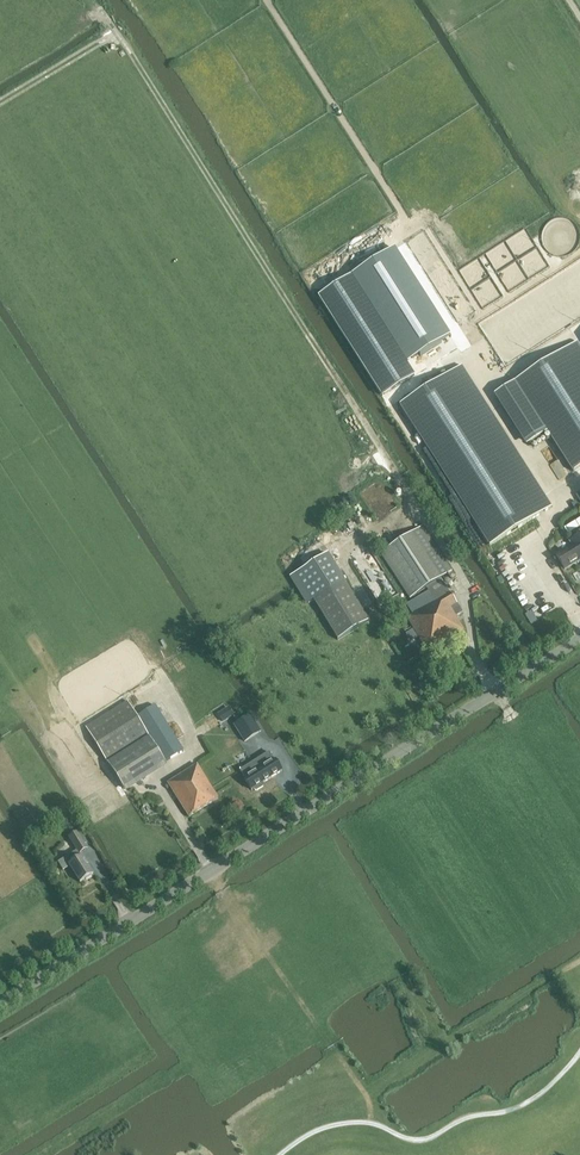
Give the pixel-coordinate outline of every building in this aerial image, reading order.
[(352,277),(320,297),(382,396),(414,375),(407,364),(352,277)] [(445,297),(443,298),(448,308),(464,298),(454,282),(448,286),(448,285),(440,290),(445,297)] [(548,432),(574,472),(579,468),(579,346),(578,343),(517,382),(548,432)] [(462,366),(401,404),(487,541),(548,503),(462,366)] [(548,432),(517,382),(498,394),(530,443),(548,432)] [(564,528),(568,534),(579,527),(579,518),(564,528)] [(463,613),(444,582),(441,578),(452,571),(423,526),(380,554),(410,599),(426,588),(428,592),(401,608),(429,653),(464,631),(456,617),(463,613)] [(570,542),(573,545),(556,555),(565,569),(577,562),(578,563),(579,562),(579,536),(570,542)] [(380,598),(396,587),(369,547),(353,558),(380,598)] [(328,553),(292,575),(309,603),(314,600),(338,640),(368,622),(369,621),(368,620),(344,581),(328,553)] [(128,701),(86,727),(108,764),(124,790),(128,787),(182,753),(184,751),(155,705),(152,708),(138,717),(128,701)] [(233,714),(229,708),(217,715),(221,722),(233,714)] [(260,731),(250,715),(235,725),(245,741),(260,731)] [(270,752),(241,770),(246,778),(245,779),(252,790),(255,788),(255,790),(257,790),(263,786),(264,785),(263,783),(282,771),(276,760),(275,760),(270,752)] [(218,798),(197,765),(168,783),(189,816),(218,798)] [(79,826),(70,811),(61,816),(71,831),(79,826)] [(88,848),(77,832),(69,837),(77,850),(58,862),(64,871),(70,866),(80,883),(93,874),(80,854),(88,848)]
